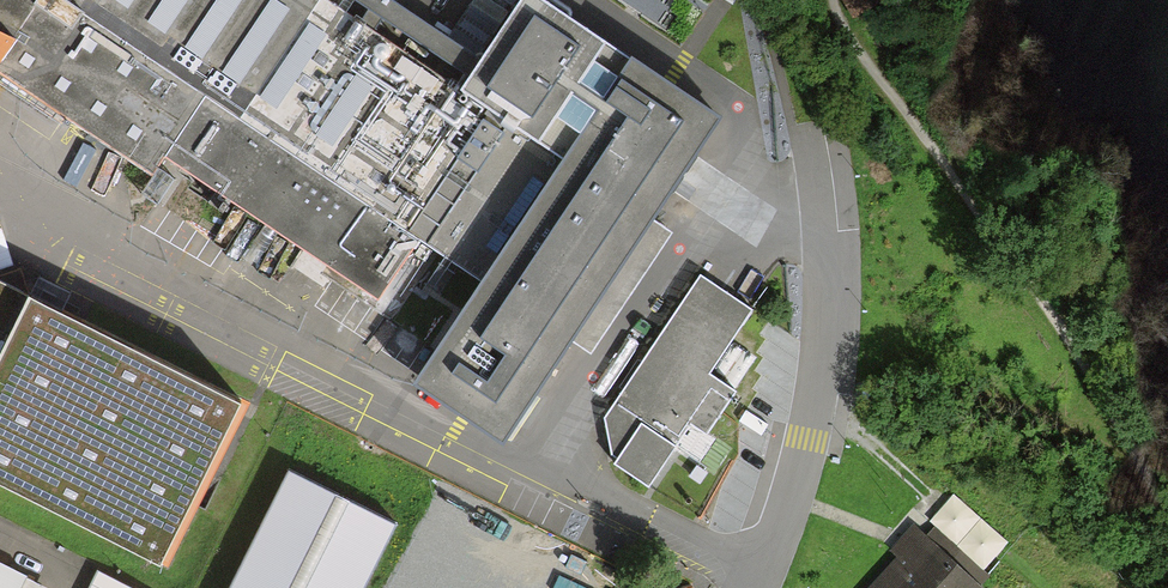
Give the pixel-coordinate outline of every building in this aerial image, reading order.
[(654,227),(726,128),(608,58),(528,7),(469,97),(320,0),(0,0),(0,105),(46,135),(55,121),(135,173),(146,156),(266,234),(362,297),(400,238),(486,295),(423,390),(510,447),(654,227)] [(716,371),(757,310),(706,277),(612,417),(619,461),(653,486),(695,425),(713,433),(741,391),(716,371)] [(240,407),(0,285),(0,489),(157,569),(240,407)] [(388,527),(282,475),(226,587),(358,587),(388,527)] [(915,523),(902,536),(892,547),(899,554),(867,587),(975,587),(980,582),(987,575),(935,529),(929,536),(915,523)] [(26,571),(0,558),(0,587),(18,587),(26,571)]
